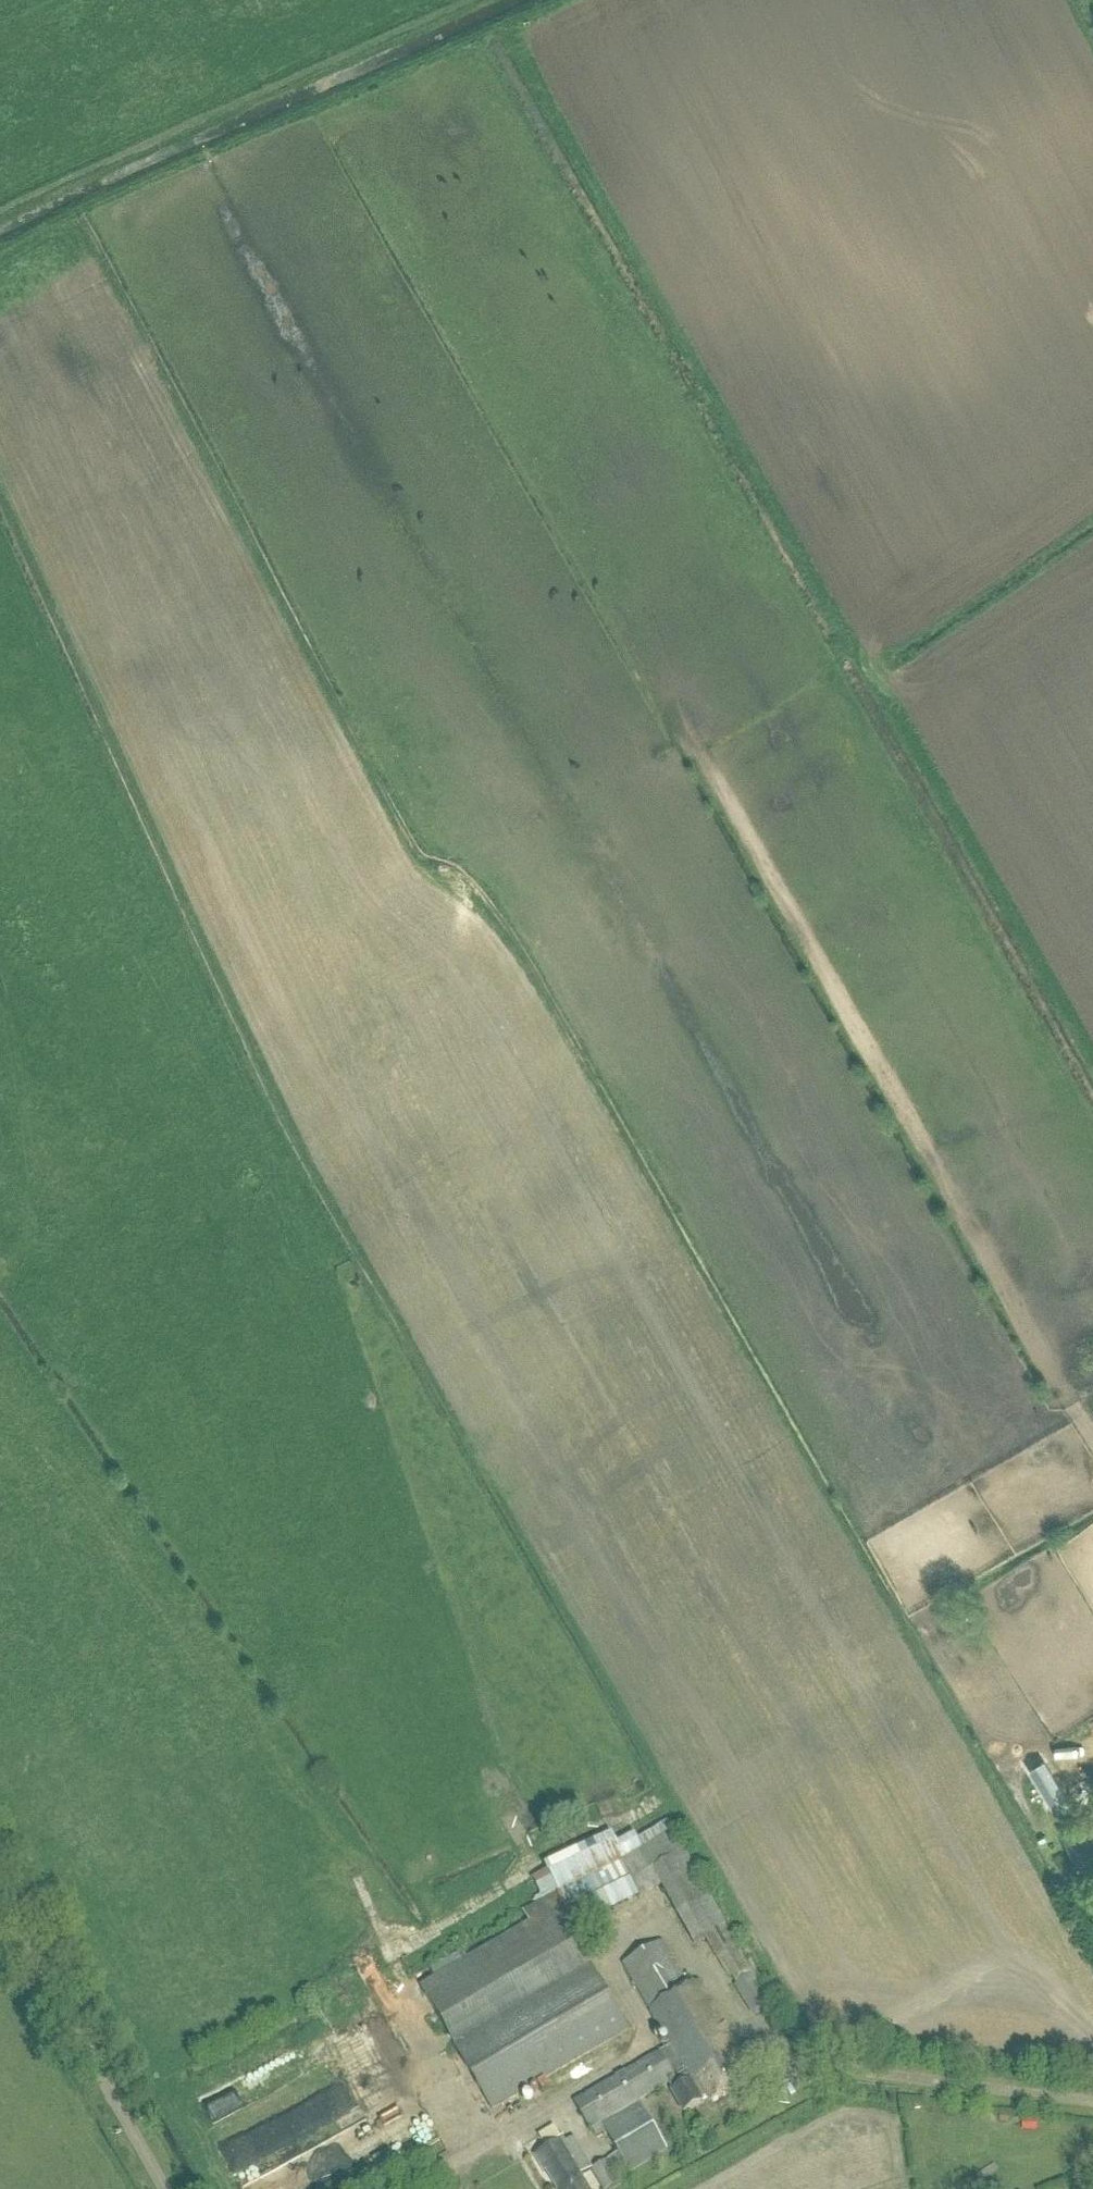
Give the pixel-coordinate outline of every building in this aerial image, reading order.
[(1055,1811),(1070,1803),(1045,1759),(1030,1768),(1055,1811)] [(630,2031),(571,1931),(640,1897),(641,1900),(663,1890),(694,1946),(708,1939),(755,2015),(775,2005),(669,1824),(637,1842),(622,1850),(617,1842),(549,1875),(558,1894),(542,1903),(548,1914),(436,1979),(433,1974),(418,1983),(493,2111),(630,2031)] [(668,2151),(639,2102),(669,2084),(673,2091),(672,2092),(684,2114),(695,2107),(704,2101),(702,2097),(707,2094),(713,2105),(749,2084),(733,2056),(740,2052),(700,1983),(690,1989),(664,1944),(625,1966),(651,2011),(650,2012),(671,2048),(575,2104),(590,2131),(602,2124),(631,2173),(668,2151)] [(742,2051),(752,2067),(763,2061),(754,2044),(742,2051)] [(267,2127),(232,2146),(250,2178),(272,2166),(265,2155),(278,2148),(267,2127)] [(567,2144),(564,2139),(562,2140),(555,2128),(539,2137),(547,2151),(535,2158),(544,2173),(547,2172),(557,2188),(588,2188),(581,2177),(593,2170),(575,2139),(567,2144)] [(603,2188),(614,2188),(622,2185),(608,2161),(592,2171),(603,2188)]
